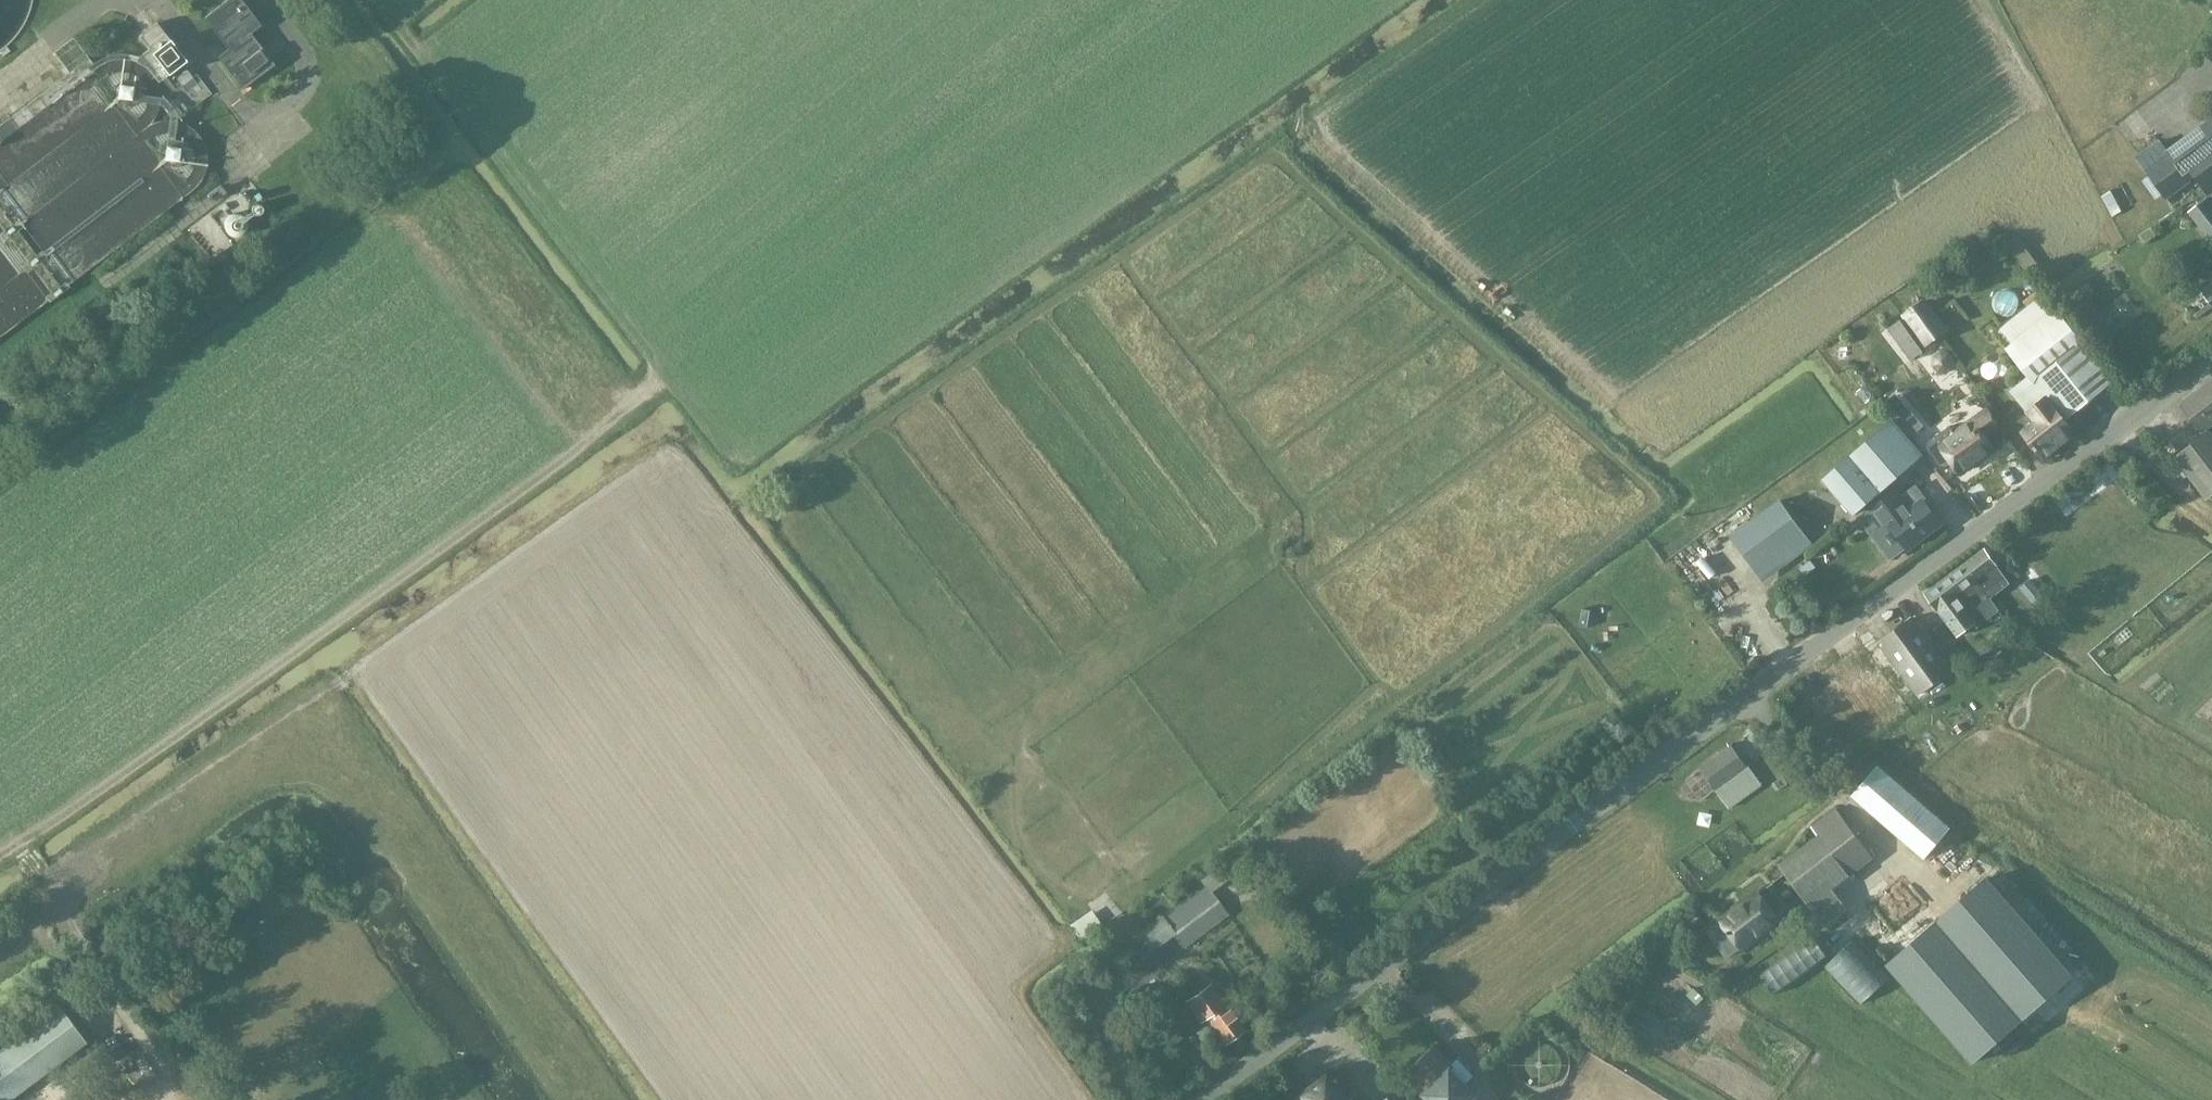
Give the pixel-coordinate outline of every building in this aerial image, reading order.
[(216,56),(240,89),(273,64),(250,33),(260,25),(241,0),(225,0),(202,17),(226,48),(216,56)] [(154,57),(147,62),(161,79),(185,60),(155,22),(137,36),(154,57)] [(2133,156),(2164,199),(2194,177),(2206,195),(2211,191),(2211,118),(2165,152),(2156,139),(2133,156)] [(2118,181),(2107,184),(2115,206),(2125,202),(2118,181)] [(2211,236),(2211,206),(2205,197),(2186,211),(2208,239),(2211,236)] [(2193,280),(2211,305),(2211,265),(2193,280)] [(2029,444),(2026,446),(2039,463),(2073,436),(2060,422),(2112,380),(2082,341),(2042,292),(1992,332),(2028,374),(2008,391),(2035,424),(2021,435),(2029,444)] [(1924,300),(1902,316),(1925,348),(1947,331),(1924,300)] [(2177,403),(2200,433),(2211,424),(2211,378),(2177,403)] [(1986,409),(1953,433),(1948,425),(1928,440),(1926,447),(1939,464),(1945,465),(1951,461),(1960,473),(1994,448),(1984,435),(1998,425),(1986,409)] [(1913,416),(1900,427),(1909,438),(1922,426),(1913,416)] [(1921,454),(1891,418),(1821,478),(1852,514),(1921,454)] [(2172,457),(2192,482),(2205,498),(2211,493),(2211,433),(2209,429),(2172,457)] [(1888,529),(1893,526),(1908,545),(1937,523),(1920,499),(1924,498),(1917,487),(1900,500),(1892,490),(1871,506),(1888,529)] [(1755,515),(1730,534),(1755,568),(1803,532),(1778,498),(1755,515)] [(1980,605),(2009,583),(1984,548),(1954,571),(1980,605)] [(1964,617),(1980,605),(1954,571),(1923,594),(1956,637),(1971,626),(1964,617)] [(1912,616),(1891,632),(1877,643),(1916,696),(1952,669),(1912,616)] [(1730,809),(1760,784),(1730,744),(1698,768),(1716,790),(1730,809)] [(1923,859),(1949,827),(1877,764),(1850,796),(1923,859)] [(1831,889),(1872,858),(1835,808),(1810,827),(1816,834),(1776,864),(1823,927),(1847,910),(1831,889)] [(1215,867),(1200,879),(1206,887),(1164,919),(1161,914),(1135,933),(1150,952),(1173,934),(1183,947),(1227,913),(1209,891),(1225,878),(1215,867)] [(2073,971),(1989,876),(1890,962),(1974,1058),(2073,971)] [(1757,893),(1721,920),(1743,950),(1777,924),(1757,893)] [(1085,931),(1108,920),(1100,903),(1077,914),(1085,931)] [(1223,1045),(1244,1030),(1209,982),(1182,1001),(1198,1023),(1204,1018),(1223,1045)] [(58,1007),(0,1050),(0,1099),(6,1099),(84,1041),(58,1007)] [(1405,1071),(1423,1091),(1419,1095),(1424,1099),(1464,1099),(1468,1096),(1453,1079),(1458,1074),(1431,1046),(1405,1071)] [(1293,1098),(1294,1099),(1349,1099),(1328,1072),(1293,1098)]
